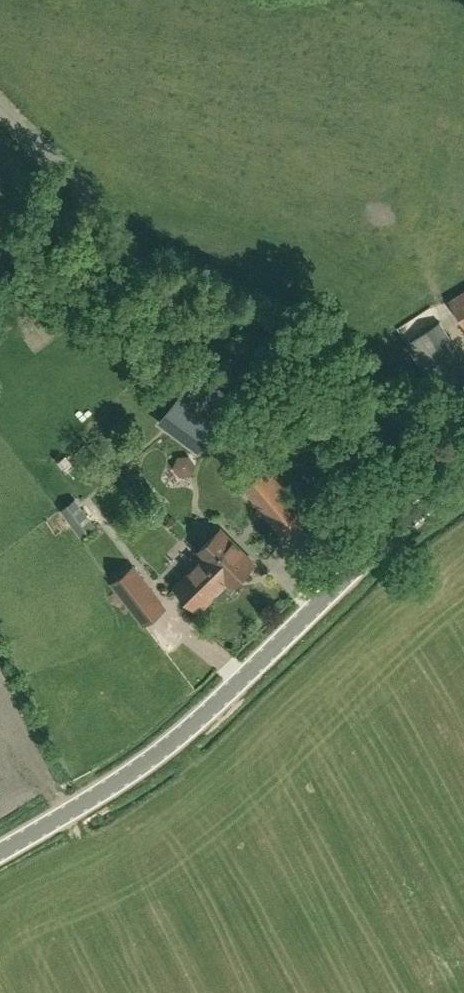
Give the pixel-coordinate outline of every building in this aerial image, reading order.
[(448,302),(463,327),(463,292),(448,302)] [(416,337),(405,344),(440,396),(463,381),(463,366),(437,324),(416,337)] [(104,350),(111,358),(125,345),(118,337),(104,350)] [(237,402),(197,372),(159,422),(199,452),(237,402)] [(176,459),(180,475),(198,470),(193,454),(176,459)] [(169,486),(182,476),(173,466),(161,476),(169,486)] [(304,516),(266,470),(245,488),(283,534),(304,516)] [(60,510),(79,536),(94,525),(75,499),(60,510)] [(221,530),(198,552),(204,558),(204,557),(227,581),(232,586),(242,577),(246,576),(251,571),(251,567),(255,564),(221,530)] [(204,557),(204,558),(174,587),(197,610),(201,606),(205,606),(210,601),(210,598),(227,581),(204,557)] [(133,568),(112,584),(144,625),(165,609),(133,568)]
